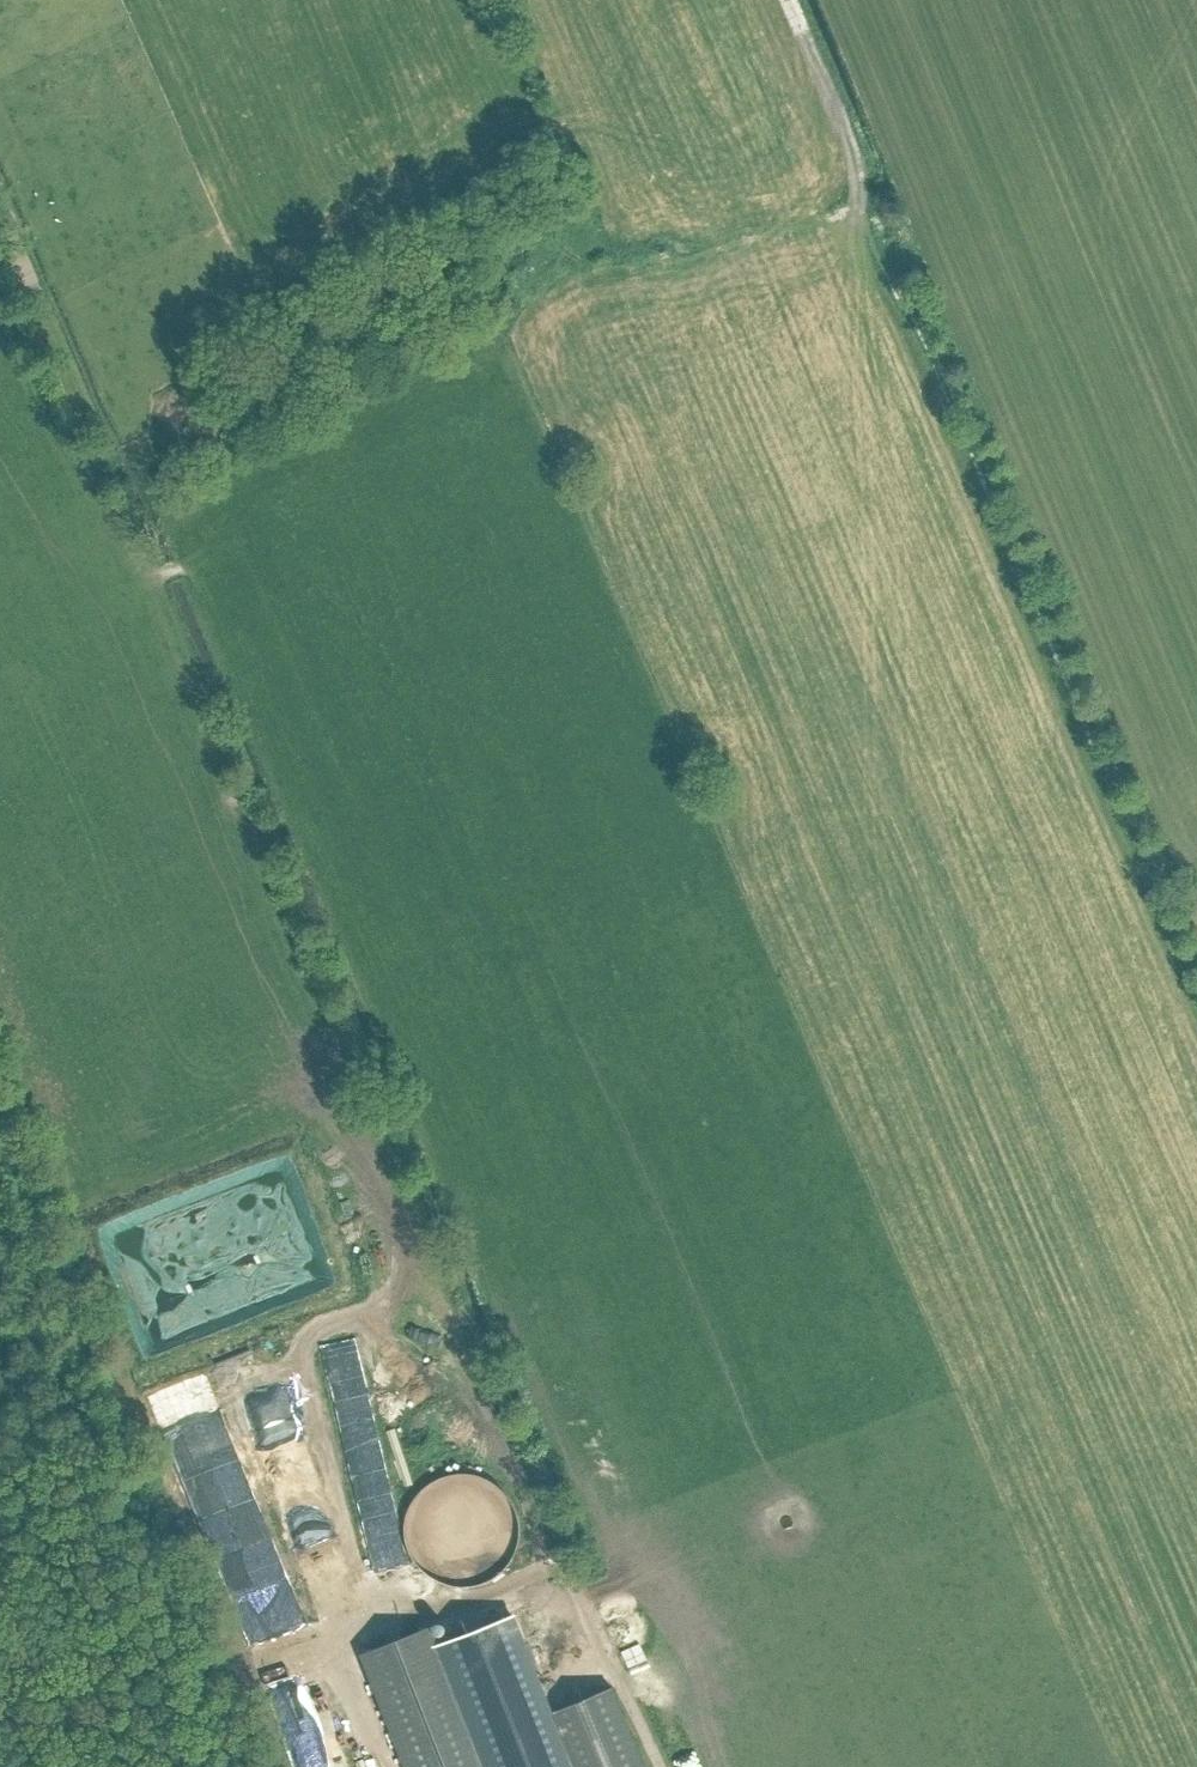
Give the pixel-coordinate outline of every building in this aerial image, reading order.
[(275,1405),(318,1558),(357,1547),(314,1394),(275,1405)] [(241,1424),(200,1438),(226,1515),(240,1510),(257,1558),(285,1548),(241,1424)] [(519,1544),(521,1530),(519,1517),(514,1504),(506,1492),(496,1483),(484,1477),(470,1473),(456,1473),(443,1477),(431,1483),(420,1492),(413,1504),(408,1517),(406,1530),(408,1544),(413,1557),(420,1568),(431,1577),(443,1584),(456,1587),(470,1587),(484,1584),(496,1577),(506,1568),(514,1557),(519,1544)] [(430,1629),(364,1655),(407,1766),(484,1766),(430,1629)] [(530,1651),(493,1664),(514,1722),(551,1709),(530,1651)] [(612,1689),(550,1715),(568,1756),(542,1766),(645,1766),(612,1689)]
